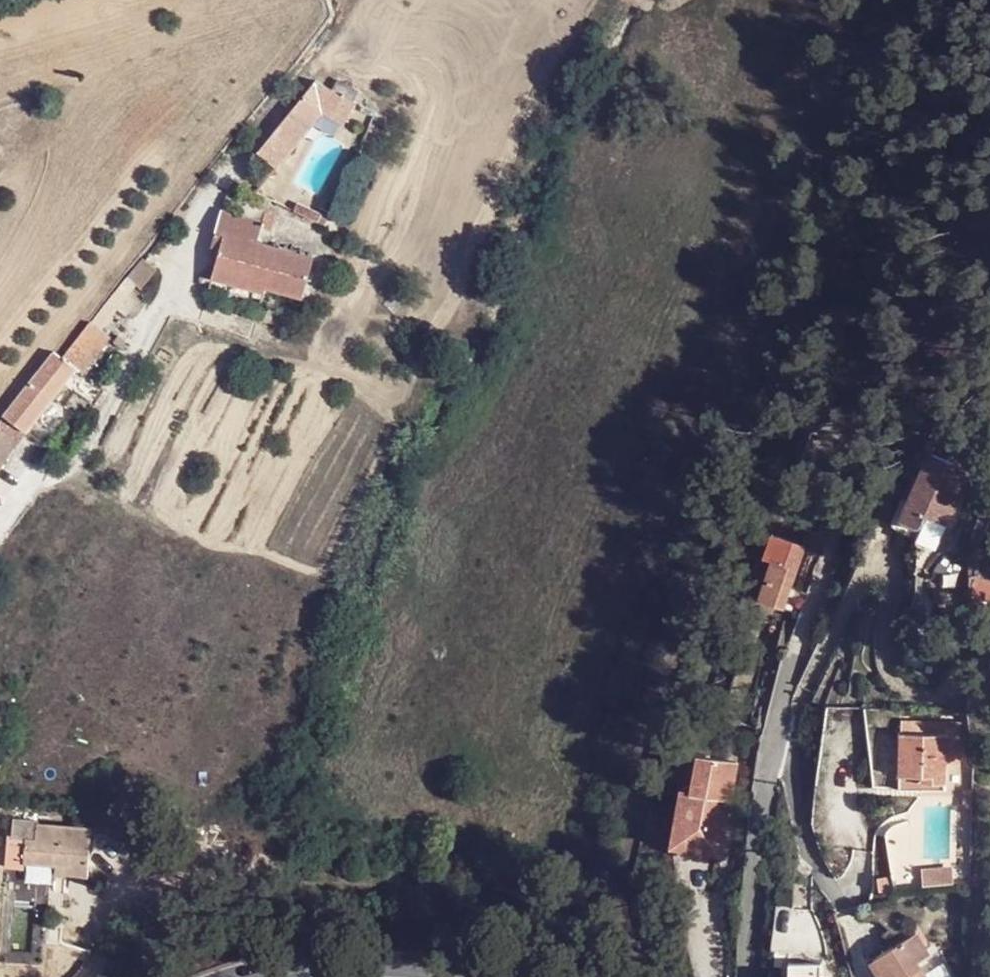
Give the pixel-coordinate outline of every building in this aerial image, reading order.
[(285,82),(237,163),(259,173),(299,112),(323,118),(330,94),(285,82)] [(299,300),(311,262),(257,248),(264,224),(220,211),(212,235),(220,238),(212,275),(299,300)] [(94,320),(104,326),(133,289),(137,293),(153,271),(143,263),(94,320)] [(94,320),(89,326),(99,332),(104,326),(94,320)] [(89,326),(86,323),(59,358),(68,368),(79,374),(107,338),(99,332),(89,326)] [(128,344),(120,336),(113,341),(122,351),(128,344)] [(24,433),(68,368),(59,358),(53,355),(4,419),(24,433)] [(92,384),(82,398),(94,407),(104,395),(92,384)] [(4,419),(0,425),(0,443),(12,451),(24,433),(4,419)] [(12,451),(0,443),(0,469),(12,451)] [(970,481),(977,485),(982,475),(977,471),(970,481)] [(919,538),(943,551),(963,516),(944,502),(952,491),(941,483),(931,497),(924,492),(896,538),(912,550),(919,538)] [(772,536),(770,544),(802,555),(804,548),(772,536)] [(802,555),(770,544),(764,562),(770,564),(758,604),(785,611),(802,555)] [(770,564),(764,562),(756,561),(744,600),(758,604),(770,564)] [(921,772),(921,777),(941,777),(940,734),(895,732),(894,772),(921,772)] [(707,846),(707,854),(722,856),(727,817),(722,817),(724,803),(730,804),(735,763),(696,759),(689,800),(685,841),(707,846)] [(920,788),(921,777),(921,772),(894,772),(893,789),(920,788)] [(673,850),(707,854),(707,846),(685,841),(689,800),(679,799),(673,850)] [(89,883),(93,830),(40,831),(40,825),(10,824),(8,842),(27,844),(26,868),(69,871),(69,883),(89,883)] [(922,879),(951,880),(951,863),(922,863),(922,879)] [(26,868),(26,882),(69,883),(69,871),(26,868)] [(900,938),(868,957),(870,960),(872,961),(882,976),(923,976),(900,938)] [(807,962),(791,962),(790,976),(806,976),(807,962)] [(823,962),(807,962),(806,976),(823,976),(823,962)]
